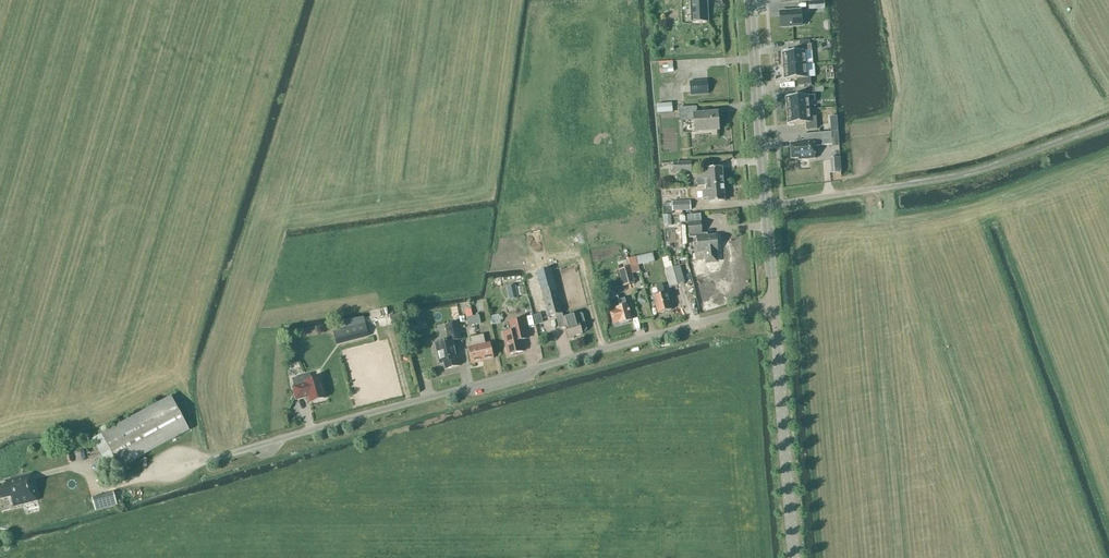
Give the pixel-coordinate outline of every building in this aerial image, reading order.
[(705,3),(691,3),(692,24),(706,23),(705,3)] [(802,26),(800,9),(779,11),(780,28),(802,26)] [(812,52),(811,45),(797,46),(798,52),(783,53),(784,67),(805,65),(804,52),(812,52)] [(672,72),(672,62),(659,63),(660,73),(672,72)] [(806,78),(805,65),(784,67),(785,80),(798,79),(798,87),(812,86),(811,78),(806,78)] [(689,83),(691,97),(709,96),(708,82),(689,83)] [(809,110),(808,97),(786,98),(787,112),(809,110)] [(659,113),(674,111),(673,102),(658,104),(659,113)] [(699,114),(698,107),(679,108),(680,121),(694,120),(695,132),(719,130),(717,112),(699,114)] [(809,110),(787,112),(788,125),(806,124),(806,131),(816,130),(816,118),(809,118),(809,110)] [(791,159),(798,158),(798,160),(815,159),(814,146),(839,145),(838,132),(803,134),(803,141),(797,141),(797,143),(790,144),(791,159)] [(692,172),(691,162),(673,163),(674,173),(692,172)] [(698,186),(707,186),(723,185),(722,168),(706,169),(706,172),(701,172),(701,180),(697,180),(698,186)] [(724,201),(723,185),(707,186),(708,190),(702,191),(703,199),(708,199),(709,203),(724,201)] [(691,211),(690,201),(672,202),(672,208),(663,209),(664,215),(673,215),(673,212),(691,211)] [(688,222),(689,238),(696,237),(698,253),(705,252),(705,258),(706,261),(709,263),(711,263),(714,262),(716,260),(717,257),(716,251),(718,251),(716,235),(702,236),(701,221),(688,222)] [(686,245),(685,226),(673,227),(675,250),(685,249),(685,245),(686,245)] [(697,273),(707,272),(704,255),(702,255),(703,257),(695,258),(697,273)] [(670,287),(684,283),(679,266),(678,262),(664,266),(665,270),(670,287)] [(632,274),(640,272),(638,265),(619,270),(623,287),(634,284),(632,274)] [(576,315),(562,319),(561,313),(550,271),(537,275),(548,317),(555,315),(559,329),(566,327),(569,338),(582,334),(578,322),(576,315)] [(518,299),(516,285),(506,287),(509,301),(518,299)] [(653,297),(658,314),(671,310),(667,293),(664,294),(662,285),(656,287),(659,295),(653,297)] [(606,299),(609,311),(613,324),(619,323),(620,324),(631,321),(627,305),(626,306),(624,299),(619,300),(618,296),(606,299)] [(472,317),(474,325),(481,324),(479,315),(472,317)] [(474,325),(472,317),(466,318),(468,327),(474,325)] [(507,348),(509,355),(523,352),(519,336),(526,335),(523,319),(510,322),(512,332),(504,334),(505,340),(504,342),(505,347),(507,348)] [(365,321),(333,330),(337,343),(368,334),(365,321)] [(444,363),(445,370),(459,366),(453,341),(461,340),(457,324),(446,326),(449,342),(435,345),(440,364),(444,363)] [(477,336),(482,361),(493,358),(490,344),(486,345),(483,335),(477,336)] [(482,361),(477,336),(470,338),(472,348),(468,349),(471,363),(482,361)] [(311,402),(325,398),(320,378),(312,380),(310,374),(304,376),(306,382),(311,402)] [(110,473),(119,468),(189,430),(171,397),(92,439),(101,456),(110,473)] [(14,507),(37,501),(31,475),(6,481),(6,483),(0,485),(0,498),(1,500),(11,497),(14,507)] [(97,511),(118,503),(113,490),(92,497),(97,511)]
